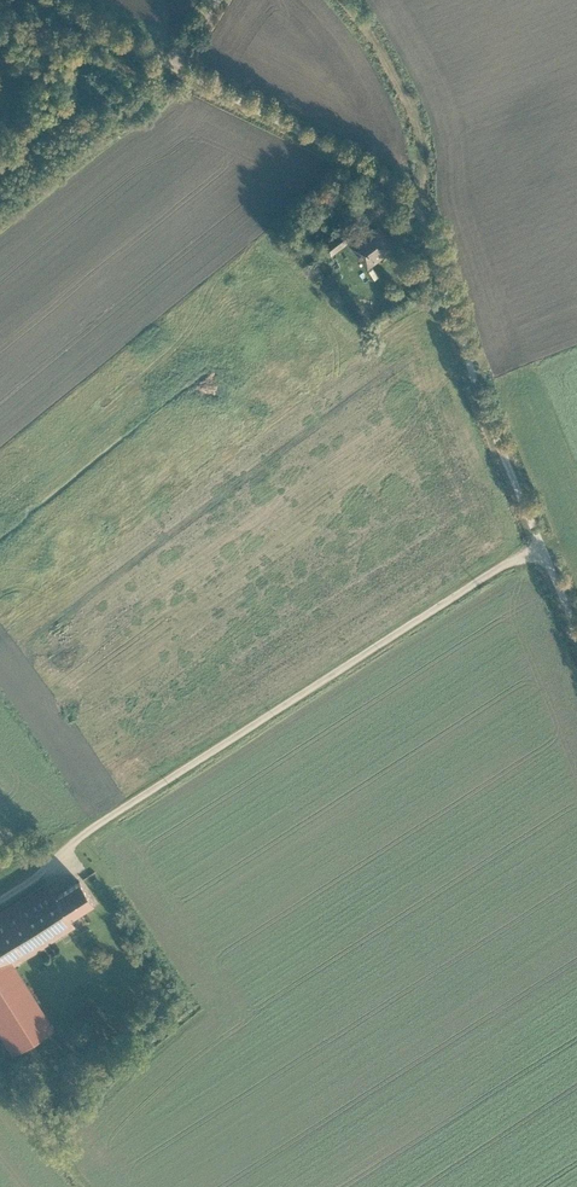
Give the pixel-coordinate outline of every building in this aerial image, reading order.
[(353,244),(370,268),(397,248),(379,224),(353,244)] [(327,246),(333,253),(357,235),(352,228),(327,246)] [(74,925),(70,917),(93,901),(78,880),(56,895),(48,883),(0,913),(0,1033),(11,1052),(52,1027),(14,966),(74,925)]
